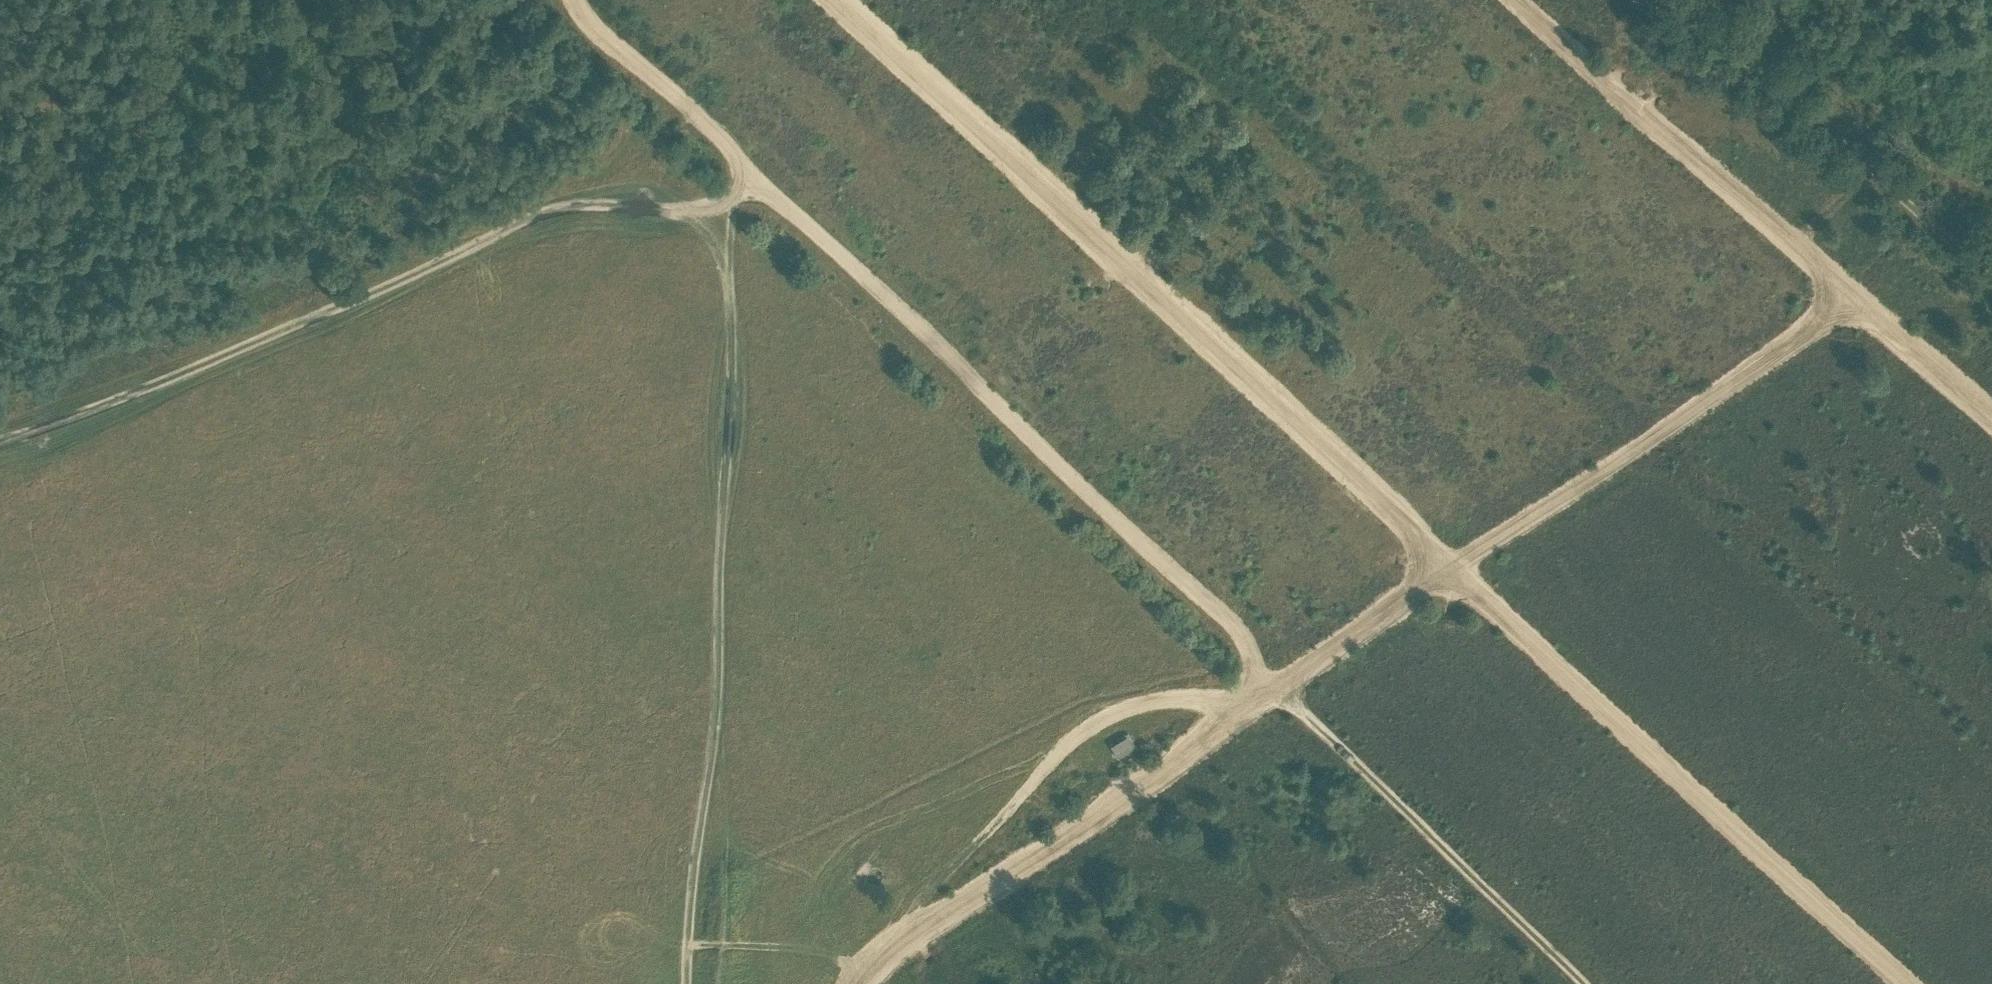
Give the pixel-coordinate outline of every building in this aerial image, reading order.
[(1110,741),(1117,753),(1135,743),(1128,731),(1110,741)]
